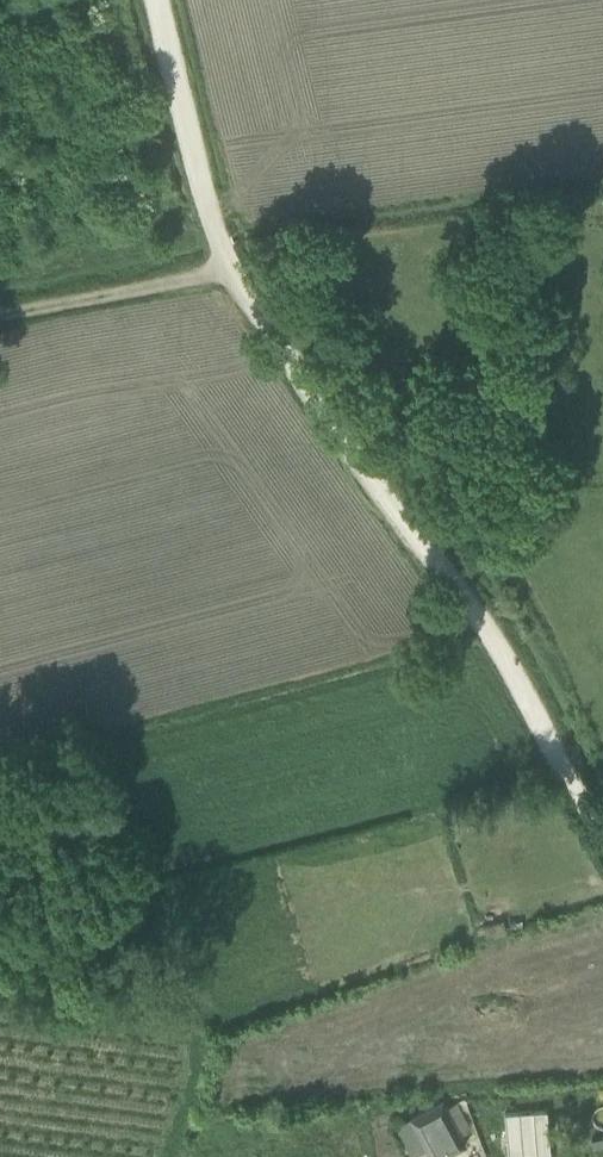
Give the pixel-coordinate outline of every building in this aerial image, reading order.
[(410,1116),(432,1156),(442,1156),(465,1144),(442,1100),(410,1116)]
